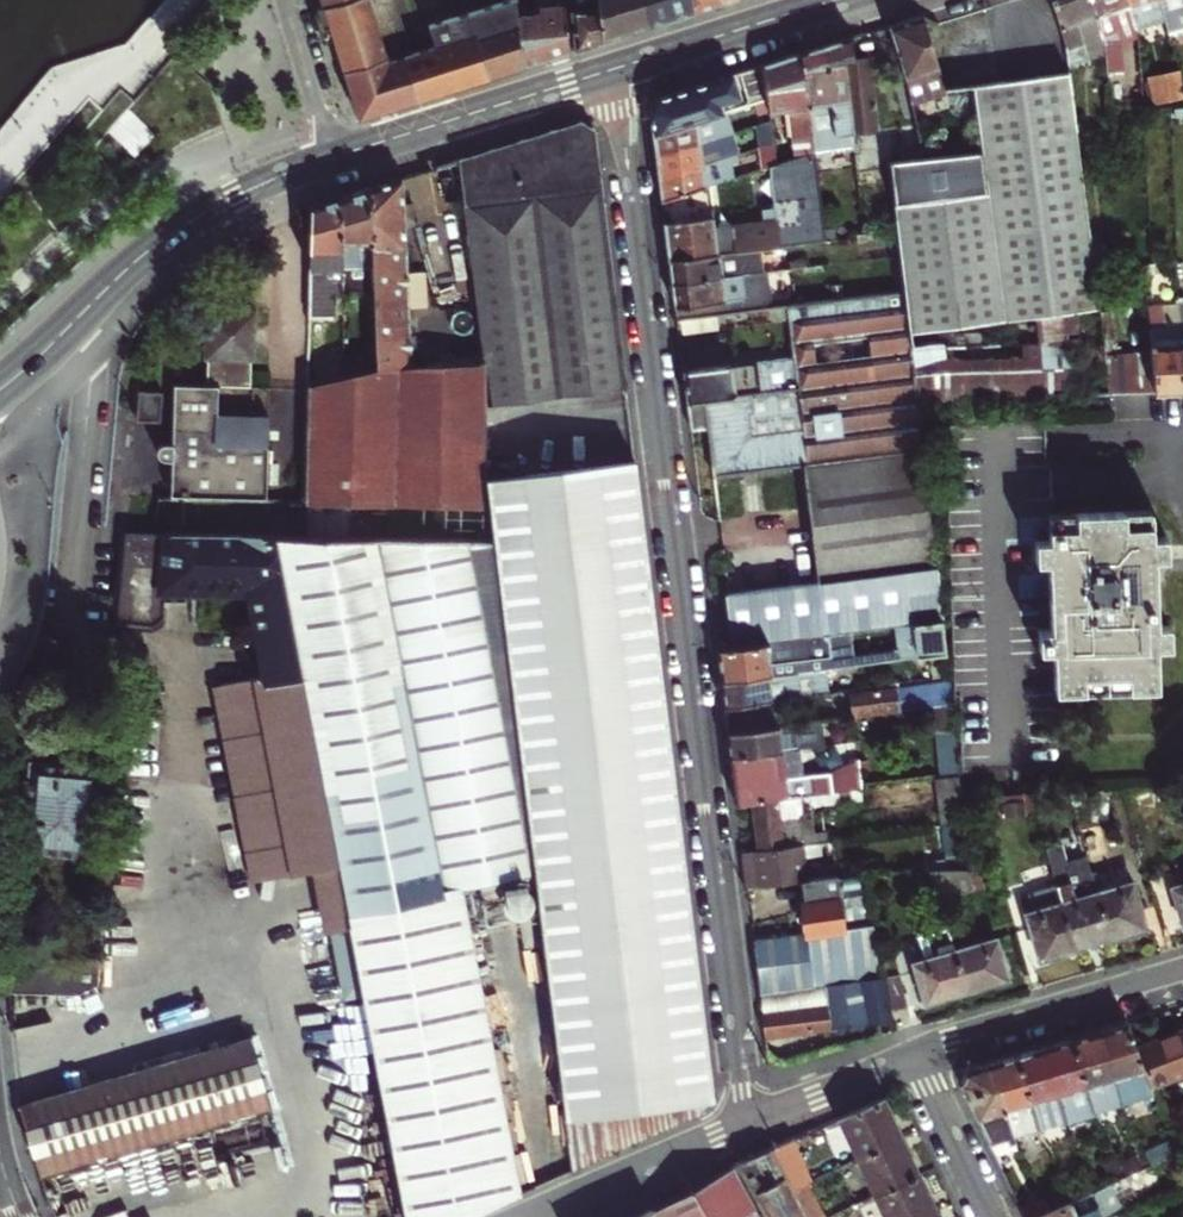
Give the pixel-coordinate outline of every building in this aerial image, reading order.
[(358,117),(467,83),(522,67),(517,18),(516,0),(506,0),(480,12),(476,0),(450,0),(457,21),(431,33),(438,55),(414,62),(397,10),(394,0),(321,0),(358,117)] [(593,0),(569,0),(574,49),(587,46),(597,43),(593,0)] [(597,43),(612,37),(624,34),(649,25),(647,0),(593,0),(597,43)] [(649,25),(670,19),(692,12),(690,0),(647,0),(649,25)] [(719,0),(690,0),(692,12),(706,7),(719,3),(719,0)] [(1100,35),(1090,0),(1051,0),(1066,47),(1068,65),(1088,58),(1082,41),(1100,35)] [(1127,0),(1090,0),(1100,35),(1105,48),(1105,54),(1106,71),(1122,69),(1120,40),(1138,34),(1135,27),(1127,0)] [(1135,27),(1162,19),(1157,0),(1127,0),(1135,27)] [(1162,19),(1165,26),(1182,21),(1182,0),(1157,0),(1162,19)] [(543,60),(567,52),(563,8),(539,10),(539,16),(517,18),(522,67),(543,60)] [(909,19),(889,25),(904,75),(910,105),(948,101),(946,89),(923,15),(909,19)] [(1082,41),(1088,58),(1105,54),(1105,48),(1100,35),(1082,41)] [(854,58),(851,37),(819,47),(801,53),(811,138),(812,152),(851,147),(849,133),(841,61),(854,60),(854,58)] [(770,118),(772,139),(775,164),(812,152),(811,138),(801,53),(780,59),(763,64),(767,96),(770,118)] [(861,57),(854,58),(854,60),(841,61),(849,133),(877,130),(868,56),(861,57)] [(1147,76),(1152,104),(1182,98),(1182,92),(1179,71),(1147,76)] [(980,148),(1009,397),(1086,395),(1078,346),(1078,343),(1067,344),(1063,316),(1099,312),(1095,285),(1085,202),(1069,73),(1019,80),(973,85),(980,148)] [(652,131),(721,110),(717,94),(736,88),(738,88),(734,74),(684,89),(657,98),(650,109),(652,131)] [(721,110),(728,108),(741,104),(736,88),(717,94),(721,110)] [(757,122),(770,118),(767,96),(750,100),(756,122),(757,122)] [(728,108),(721,110),(652,131),(654,145),(655,153),(735,129),(728,108)] [(770,118),(757,122),(759,143),(772,139),(770,118)] [(581,121),(460,159),(484,362),(489,403),(625,387),(594,129),(581,121)] [(735,129),(655,153),(657,166),(658,174),(727,153),(737,149),(735,129)] [(770,165),(775,164),(772,139),(759,143),(762,168),(770,165)] [(915,401),(1009,397),(980,148),(931,155),(886,160),(893,217),(894,226),(895,229),(898,253),(902,290),(906,324),(907,328),(915,401)] [(729,212),(712,213),(664,220),(666,238),(668,257),(744,248),(754,246),(823,238),(821,226),(819,204),(813,155),(812,152),(775,164),(770,165),(776,219),(731,224),(729,212)] [(661,199),(724,180),(729,178),(727,153),(658,174),(660,189),(661,199)] [(370,187),(373,284),(375,343),(376,367),(410,365),(402,177),(386,182),(370,187)] [(664,220),(712,213),(709,192),(726,186),(724,180),(661,199),(662,207),(664,220)] [(342,284),(373,284),(370,187),(355,192),(342,196),(342,284)] [(312,205),(309,322),(326,322),(327,286),(342,286),(342,284),(342,196),(327,201),(312,205)] [(860,221),(861,230),(894,226),(893,217),(860,221)] [(855,234),(858,257),(898,253),(895,229),(861,233),(855,234)] [(758,270),(754,246),(744,248),(745,257),(738,258),(738,266),(747,265),(747,271),(758,270)] [(670,269),(671,281),(747,271),(747,265),(738,266),(738,258),(745,257),(744,248),(668,257),(670,269)] [(1121,267),(1123,284),(1142,283),(1143,274),(1141,266),(1121,267)] [(675,317),(745,309),(767,306),(763,269),(758,270),(747,271),(671,281),(673,301),(675,317)] [(767,306),(745,309),(747,324),(790,319),(794,355),(682,370),(686,401),(761,393),(799,389),(799,392),(848,386),(847,373),(872,370),(868,332),(907,328),(906,324),(902,290),(767,306)] [(1165,392),(1178,391),(1176,309),(1176,303),(1145,304),(1151,353),(1156,392),(1165,392)] [(217,388),(250,389),(251,361),(255,361),(256,310),(205,309),(203,360),(207,361),(207,385),(172,384),(172,387),(217,388)] [(745,309),(675,317),(677,332),(747,324),(745,309)] [(801,463),(816,581),(935,567),(917,420),(915,401),(907,328),(868,332),(872,370),(847,373),(848,386),(799,392),(799,389),(761,393),(686,401),(689,427),(706,426),(712,474),(801,463)] [(341,352),(341,376),(376,367),(375,343),(341,352)] [(1109,394),(1104,355),(1102,343),(1078,346),(1086,395),(1096,394),(1109,394)] [(341,376),(341,352),(307,360),(307,385),(341,376)] [(1156,392),(1151,353),(1104,355),(1109,394),(1131,393),(1156,392)] [(485,404),(489,403),(484,362),(410,365),(376,367),(341,376),(307,385),(307,390),(305,425),(303,499),(488,504),(486,479),(483,479),(485,404)] [(172,387),(171,421),(269,424),(269,415),(217,414),(217,388),(172,387)] [(133,420),(159,420),(161,391),(135,389),(133,420)] [(269,424),(171,421),(170,442),(164,442),(159,445),(157,448),(156,452),(157,455),(161,458),(172,458),(171,495),(267,499),(269,424)] [(1048,450),(1048,422),(949,425),(953,503),(947,503),(953,696),(959,696),(960,770),(1058,767),(1057,690),(1157,687),(1157,647),(1170,647),(1170,624),(1156,625),(1154,573),(1154,558),(1167,557),(1167,536),(1153,536),(1152,509),(1051,512),(1048,450)] [(493,540),(534,872),(545,961),(548,960),(567,1117),(712,1099),(634,460),(486,479),(493,540)] [(493,540),(124,531),(118,622),(154,625),(165,615),(167,590),(253,596),(270,680),(223,690),(258,872),(306,871),(307,873),(342,869),(350,927),(388,1216),(459,1216),(498,1200),(456,882),(534,872),(493,540)] [(732,647),(847,632),(892,627),(941,620),(935,567),(816,581),(727,593),(726,593),(727,607),(729,620),(730,630),(732,647)] [(895,651),(896,659),(912,657),(944,653),(941,620),(892,627),(895,651)] [(721,680),(823,668),(850,664),(850,656),(847,632),(732,647),(717,649),(719,666),(721,680)] [(850,656),(850,664),(896,659),(895,651),(850,656)] [(947,677),(944,653),(912,657),(914,681),(947,677)] [(722,694),(724,704),(764,699),(826,692),(823,668),(721,680),(722,694)] [(950,703),(948,682),(840,695),(842,717),(925,706),(950,703)] [(764,699),(724,704),(725,718),(727,731),(768,726),(764,699)] [(928,732),(936,730),(953,728),(950,703),(925,706),(928,732)] [(827,718),(822,719),(825,744),(830,743),(827,718)] [(768,726),(727,731),(729,744),(730,756),(802,747),(825,744),(822,719),(768,726)] [(959,775),(953,728),(936,730),(941,778),(959,775)] [(736,804),(751,802),(857,788),(860,787),(856,759),(849,760),(850,762),(831,772),(806,776),(802,747),(730,756),(733,779),(736,804)] [(100,767),(32,761),(24,848),(36,849),(36,856),(77,860),(79,854),(92,855),(100,767)] [(961,792),(959,775),(941,778),(947,826),(950,826),(965,824),(961,792)] [(857,788),(751,802),(755,827),(758,849),(827,841),(825,832),(813,833),(799,835),(798,817),(804,817),(802,803),(809,803),(809,806),(850,801),(850,799),(858,798),(857,788)] [(1021,796),(1001,796),(1002,818),(1021,817),(1021,796)] [(813,833),(809,806),(809,803),(802,803),(804,817),(798,817),(799,835),(813,833)] [(971,870),(965,824),(950,826),(955,870),(968,870),(971,870)] [(829,841),(827,841),(758,849),(742,851),(745,872),(747,887),(801,880),(815,879),(812,854),(831,852),(829,841)] [(1045,848),(1056,882),(1091,872),(1086,856),(1067,861),(1061,842),(1045,848)] [(1097,872),(1091,873),(1110,937),(1128,932),(1145,927),(1132,882),(1128,884),(1123,867),(1098,874),(1097,872)] [(968,870),(955,870),(931,871),(939,898),(973,888),(968,870)] [(1110,937),(1091,873),(1091,872),(1056,882),(1056,886),(1075,947),(1090,943),(1110,937)] [(804,904),(838,900),(859,897),(868,896),(863,873),(859,874),(815,879),(801,880),(802,893),(804,904)] [(1172,887),(1182,925),(1182,884),(1172,887)] [(1075,947),(1056,886),(1027,894),(1032,911),(1025,913),(1039,958),(1055,953),(1075,947)] [(873,924),(868,896),(804,904),(805,919),(807,933),(873,924)] [(759,993),(792,989),(860,980),(884,977),(873,924),(842,929),(807,933),(753,940),(756,968),(759,993)] [(954,950),(950,937),(923,945),(926,958),(913,961),(924,1000),(945,995),(965,988),(954,950)] [(954,950),(965,988),(987,982),(1005,977),(994,938),(954,950)] [(97,985),(99,964),(14,956),(14,961),(15,963),(14,983),(11,985),(11,989),(14,990),(78,996),(97,985)] [(902,974),(884,978),(890,1008),(907,1005),(902,974)] [(792,989),(759,993),(762,1017),(765,1037),(837,1028),(864,1024),(885,1022),(890,1021),(892,1020),(890,1008),(884,978),(884,977),(860,980),(792,989)] [(1143,1067),(1135,1047),(1126,1023),(1114,1027),(1097,1031),(1103,1055),(1109,1053),(1116,1075),(1143,1067)] [(1135,1047),(1143,1067),(1149,1085),(1182,1073),(1182,1029),(1135,1047)] [(1084,1085),(1112,1077),(1116,1075),(1109,1053),(1103,1055),(1097,1031),(1085,1035),(1071,1039),(1084,1085)] [(248,1038),(46,1097),(17,1105),(38,1176),(159,1139),(166,1161),(236,1140),(230,1118),(267,1107),(248,1038)] [(1056,1044),(1040,1048),(1047,1071),(1053,1069),(1060,1092),(1057,1093),(1066,1121),(1092,1113),(1091,1107),(1084,1085),(1071,1039),(1056,1044)] [(1047,1071),(1040,1048),(1028,1052),(1016,1055),(1035,1123),(1038,1129),(1066,1121),(1057,1093),(1060,1092),(1053,1069),(1047,1071)] [(1002,1060),(985,1065),(992,1087),(997,1086),(1005,1109),(1001,1110),(1010,1138),(1016,1136),(1014,1130),(1035,1123),(1016,1055),(1002,1060)] [(992,1087),(985,1065),(967,1070),(965,1077),(962,1085),(989,1144),(995,1156),(1014,1148),(1011,1142),(1010,1138),(1001,1110),(1005,1109),(997,1086),(992,1087)] [(1119,1098),(1125,1096),(1151,1089),(1149,1085),(1143,1067),(1116,1075),(1112,1077),(1119,1098)] [(1091,1107),(1113,1100),(1119,1098),(1112,1077),(1084,1085),(1091,1107)] [(838,1119),(855,1156),(900,1135),(893,1119),(884,1099),(838,1119)] [(620,1149),(659,1132),(650,1109),(606,1128),(616,1151),(620,1149)] [(1066,1121),(1074,1136),(1098,1123),(1092,1113),(1066,1121)] [(1014,1130),(1016,1136),(1038,1129),(1035,1123),(1014,1130)] [(855,1156),(872,1193),(918,1171),(909,1153),(900,1135),(855,1156)] [(1145,1150),(1152,1163),(1165,1157),(1176,1152),(1170,1138),(1145,1150)] [(784,1142),(771,1147),(792,1186),(804,1180),(784,1142)] [(792,1186),(771,1147),(737,1162),(766,1216),(809,1216),(792,1186)] [(1121,1162),(1127,1174),(1152,1163),(1145,1150),(1121,1162)] [(1165,1157),(1178,1183),(1182,1181),(1182,1171),(1176,1152),(1165,1157)] [(706,1181),(679,1196),(653,1210),(652,1209),(637,1216),(758,1216),(744,1193),(731,1168),(706,1181)] [(884,1216),(916,1216),(935,1208),(928,1193),(918,1171),(872,1193),(884,1216)] [(792,1186),(809,1216),(821,1216),(823,1216),(804,1180),(792,1186)] [(1049,1211),(1036,1216),(1108,1216),(1121,1211),(1108,1183),(1075,1199),(1049,1211)] [(1041,1198),(1049,1211),(1075,1199),(1068,1185),(1041,1198)] [(1023,1216),(1036,1216),(1049,1211),(1041,1198),(1019,1209),(1023,1216)] [(935,1208),(916,1216),(939,1216),(935,1208)]
